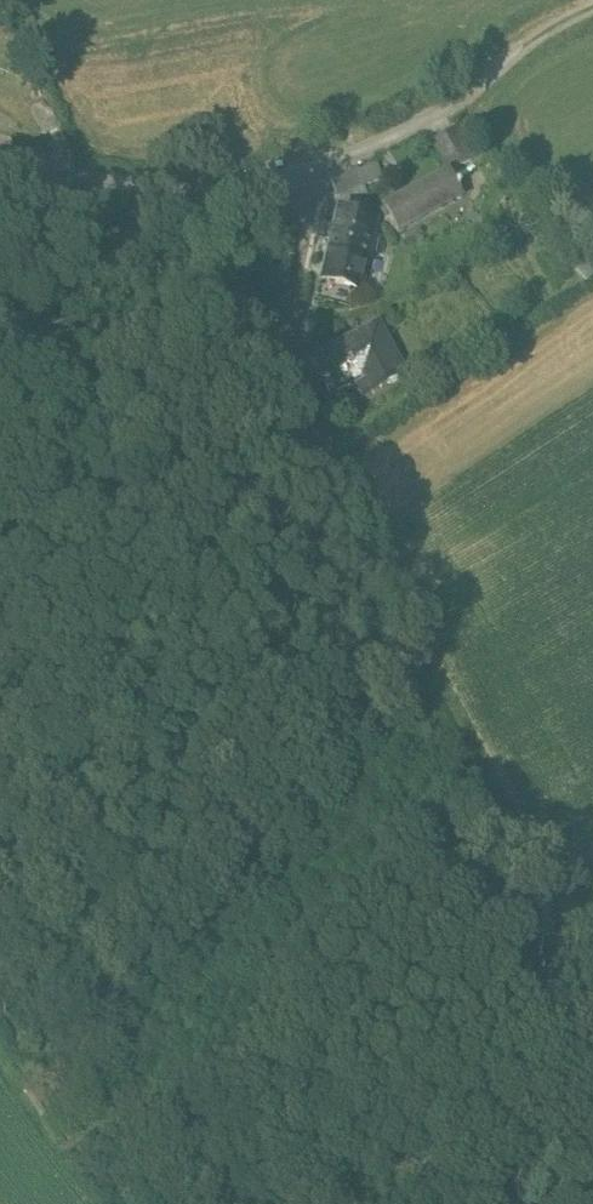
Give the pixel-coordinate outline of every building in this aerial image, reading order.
[(451,166),(478,152),(459,123),(435,135),(451,166)] [(360,157),(333,168),(340,185),(367,174),(360,157)] [(450,167),(386,202),(399,226),(463,191),(450,167)] [(378,213),(339,205),(330,244),(323,272),(362,282),(371,243),(378,213)] [(585,250),(571,262),(588,282),(592,278),(592,259),(585,250)] [(379,323),(312,359),(332,396),(373,373),(380,387),(406,373),(379,323)]
